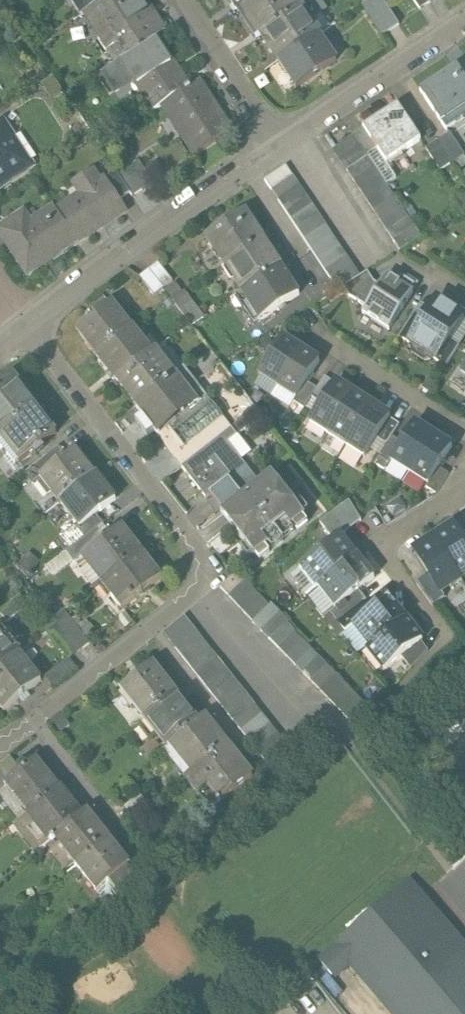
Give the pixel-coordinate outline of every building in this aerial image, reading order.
[(80,15),(87,10),(103,0),(71,0),(80,15)] [(87,10),(103,35),(99,37),(109,52),(142,31),(158,19),(146,0),(103,0),(87,10)] [(238,12),(238,11),(255,0),(230,0),(238,12)] [(238,12),(256,38),(261,35),(300,9),(294,0),(255,0),(238,11),(238,12)] [(261,35),(279,61),(318,35),(321,33),(311,20),(325,10),(319,0),(313,0),(300,9),(261,35)] [(361,4),(380,35),(399,24),(384,0),(368,0),(361,4)] [(420,10),(435,0),(414,0),(420,10)] [(158,19),(142,31),(149,41),(155,37),(166,30),(158,19)] [(142,31),(109,52),(116,63),(149,41),(142,31)] [(318,35),(279,61),(297,87),(335,61),(318,35)] [(116,63),(104,71),(117,91),(135,79),(133,76),(137,74),(148,91),(143,94),(154,110),(162,105),(189,87),(155,37),(149,41),(116,63)] [(422,93),(448,130),(463,120),(462,118),(464,116),(464,84),(456,70),(422,93)] [(189,87),(162,105),(170,117),(175,114),(187,132),(182,136),(195,155),(232,131),(199,81),(189,87)] [(420,141),(398,107),(365,129),(379,150),(387,162),(420,141)] [(28,169),(9,141),(15,137),(5,120),(0,123),(0,188),(28,169)] [(379,150),(365,129),(355,136),(361,147),(368,157),(379,150)] [(464,156),(450,135),(439,142),(453,163),(464,156)] [(355,136),(333,150),(340,161),(361,147),(355,136)] [(439,142),(426,150),(440,172),(453,163),(439,142)] [(361,147),(340,161),(347,171),(368,157),(361,147)] [(368,157),(347,171),(354,181),(375,167),(368,157)] [(140,162),(119,175),(131,193),(132,196),(154,182),(140,162)] [(375,167),(354,181),(360,191),(381,177),(375,167)] [(105,180),(100,183),(92,171),(73,183),(84,199),(60,215),(78,243),(122,214),(115,204),(119,201),(105,180)] [(119,175),(116,172),(105,180),(119,201),(131,193),(119,175)] [(293,176),(271,190),(278,200),(300,186),(293,176)] [(381,177),(360,191),(367,201),(388,187),(381,177)] [(300,186),(278,200),(285,210),(306,196),(300,186)] [(388,187),(367,201),(373,211),(395,197),(388,187)] [(306,196),(285,210),(291,220),(313,205),(306,196)] [(395,197),(373,211),(380,221),(401,207),(395,197)] [(313,205),(291,220),(298,230),(319,215),(313,205)] [(401,207),(380,221),(387,231),(408,217),(401,207)] [(245,211),(206,237),(225,265),(228,263),(262,240),(264,239),(245,211)] [(36,231),(24,213),(0,229),(0,231),(28,275),(78,243),(60,215),(36,231)] [(319,215),(298,230),(304,240),(326,226),(319,215)] [(408,217),(387,231),(393,241),(415,227),(408,217)] [(326,226),(304,240),(311,250),(333,236),(326,226)] [(415,227),(393,241),(400,251),(422,238),(415,227)] [(333,236),(311,250),(318,260),(339,245),(333,236)] [(262,240),(228,263),(245,290),(280,267),(262,240)] [(339,245),(318,260),(324,270),(346,255),(339,245)] [(346,255),(324,270),(331,280),(353,265),(346,255)] [(173,281),(158,262),(149,269),(163,288),(173,281)] [(353,265),(331,280),(338,290),(344,286),(360,276),(353,265)] [(245,290),(231,299),(250,327),(299,295),(280,266),(280,267),(245,290)] [(163,288),(149,269),(139,276),(154,295),(163,288)] [(360,276),(344,286),(350,296),(366,307),(380,286),(374,281),(367,271),(360,276)] [(397,282),(387,275),(380,286),(366,307),(363,313),(389,330),(414,292),(411,291),(415,285),(401,276),(397,282)] [(424,320),(409,343),(435,360),(449,339),(464,317),(437,299),(424,320)] [(112,302),(76,330),(96,355),(131,328),(132,327),(112,302)] [(414,314),(399,337),(409,343),(424,320),(414,314)] [(131,328),(96,355),(115,381),(151,353),(131,328)] [(301,349),(283,337),(259,374),(277,386),(301,349)] [(449,339),(435,360),(445,367),(459,346),(449,339)] [(151,353),(115,381),(135,406),(176,374),(156,349),(151,353)] [(301,349),(277,386),(296,398),(307,381),(320,361),(301,349)] [(176,374),(135,406),(173,455),(222,417),(184,368),(176,374)] [(0,385),(0,436),(36,408),(37,407),(12,376),(0,385)] [(325,376),(312,396),(321,403),(334,383),(325,376)] [(296,398),(294,402),(303,408),(317,388),(307,381),(296,398)] [(354,393),(335,381),(334,383),(321,403),(309,421),(328,433),(354,393)] [(354,393),(328,433),(346,445),(372,405),(354,393)] [(372,405),(346,445),(364,457),(377,439),(390,419),(390,417),(372,405)] [(36,408),(0,436),(20,461),(56,433),(36,408)] [(222,417),(173,455),(182,467),(231,429),(222,417)] [(390,419),(377,439),(386,445),(392,437),(399,425),(390,419)] [(402,443),(391,460),(410,472),(433,435),(415,423),(402,443)] [(231,429),(182,467),(208,500),(211,498),(209,495),(229,481),(238,493),(256,480),(228,443),(237,436),(231,429)] [(433,435),(410,472),(428,484),(439,468),(452,447),(433,435)] [(386,445),(375,464),(384,470),(391,460),(402,443),(392,437),(386,445)] [(55,465),(39,477),(59,502),(60,501),(95,474),(76,449),(55,465)] [(47,455),(26,472),(33,482),(39,477),(55,465),(47,455)] [(294,527),(266,550),(270,554),(261,562),(257,557),(255,558),(262,566),(334,510),(293,458),(271,475),(305,518),(303,520),(307,525),(298,532),(294,527)] [(428,484),(426,488),(436,494),(449,474),(439,468),(428,484)] [(95,474),(60,501),(79,525),(79,526),(94,514),(114,499),(95,474)] [(222,511),(221,513),(255,558),(257,557),(261,562),(270,554),(266,550),(294,527),(298,532),(307,525),(303,520),(305,518),(271,475),(259,483),(222,511)] [(209,495),(211,498),(222,511),(259,483),(256,480),(238,493),(229,481),(209,495)] [(336,510),(320,522),(334,541),(341,536),(342,536),(362,521),(349,501),(336,510)] [(94,514),(79,526),(79,525),(76,528),(83,538),(95,529),(102,524),(94,514)] [(122,526),(104,540),(103,539),(81,556),(82,558),(100,581),(140,550),(141,550),(122,526)] [(455,526),(434,539),(460,580),(464,576),(464,542),(455,526)] [(83,538),(66,552),(75,563),(82,558),(81,556),(103,539),(95,529),(83,538)] [(334,541),(299,568),(316,589),(318,588),(358,557),(342,536),(341,536),(334,541)] [(460,580),(434,539),(414,552),(429,576),(441,594),(442,594),(461,582),(460,580)] [(140,550),(100,581),(121,608),(161,577),(140,550)] [(358,557),(318,588),(335,609),(359,591),(375,579),(358,557)] [(220,587),(228,596),(244,581),(245,579),(237,571),(220,587)] [(429,576),(417,585),(432,607),(445,599),(442,594),(441,594),(429,576)] [(228,596),(236,605),(252,589),(244,581),(228,596)] [(252,589),(236,605),(244,613),(261,598),(252,589)] [(359,591),(335,609),(334,609),(330,613),(337,623),(362,603),(366,600),(359,591)] [(0,611),(0,612),(7,621),(27,606),(19,596),(0,611)] [(261,598),(244,613),(253,622),(268,607),(268,606),(261,598)] [(370,613),(353,626),(353,627),(369,647),(369,648),(406,620),(389,598),(370,613)] [(362,603),(337,623),(345,633),(353,627),(353,626),(370,613),(362,603)] [(268,607),(253,622),(261,631),(280,613),(272,604),(268,607)] [(88,642),(63,610),(54,617),(58,621),(80,649),(88,642)] [(280,613),(261,631),(269,639),(287,623),(288,621),(280,613)] [(195,630),(184,616),(163,632),(175,646),(195,630)] [(406,620),(369,648),(369,647),(367,648),(385,670),(402,657),(421,643),(423,641),(406,620)] [(80,649),(58,621),(45,631),(67,659),(80,649)] [(287,623),(269,639),(278,648),(295,632),(287,623)] [(0,628),(0,667),(18,653),(20,651),(1,627),(0,628)] [(195,630),(175,646),(182,656),(202,640),(195,630)] [(295,632),(278,648),(286,657),(303,640),(295,632)] [(202,640),(182,656),(190,665),(210,649),(202,640)] [(303,640),(286,657),(294,665),(311,649),(303,640)] [(421,643),(402,657),(412,670),(428,652),(421,643)] [(385,670),(367,648),(361,653),(378,675),(385,670)] [(210,649),(190,665),(197,675),(217,658),(210,649)] [(311,649),(294,665),(303,674),(320,658),(311,649)] [(0,667),(0,707),(3,711),(40,681),(18,653),(0,667)] [(225,668),(217,658),(197,675),(205,684),(225,668)] [(320,658),(303,674),(311,683),(328,666),(320,658)] [(152,664),(121,688),(124,692),(121,694),(132,709),(136,707),(145,718),(175,694),(152,664)] [(328,666),(311,683),(319,691),(336,675),(328,666)] [(225,668),(205,684),(212,693),(232,677),(225,668)] [(336,675),(319,691),(328,700),(344,684),(336,675)] [(232,677),(212,693),(219,703),(240,687),(232,677)] [(344,684),(328,700),(336,708),(353,693),(344,684)] [(240,687),(219,703),(227,712),(247,696),(240,687)] [(353,693),(336,708),(344,717),(361,701),(353,693)] [(198,722),(175,694),(145,718),(148,722),(146,723),(155,735),(157,734),(167,746),(172,742),(198,722)] [(247,696),(227,712),(234,722),(255,706),(247,696)] [(361,701),(344,717),(353,726),(369,710),(361,701)] [(255,706),(234,722),(242,731),(262,715),(255,706)] [(262,715),(242,731),(249,740),(269,724),(262,715)] [(198,722),(172,742),(195,770),(226,745),(204,717),(198,722)] [(269,724),(249,740),(257,750),(277,734),(269,724)] [(277,734),(257,750),(264,759),(284,743),(277,734)] [(292,753),(284,743),(264,759),(271,769),(292,753)] [(195,770),(186,777),(198,792),(208,784),(221,801),(252,776),(226,745),(195,770)] [(36,757),(9,778),(17,787),(13,790),(29,810),(59,786),(36,757)] [(29,810),(26,812),(36,824),(23,834),(36,850),(54,836),(81,814),(59,786),(29,810)] [(81,814),(54,836),(65,850),(66,849),(77,863),(109,838),(87,810),(81,814)] [(77,863),(76,864),(85,876),(90,872),(101,886),(108,880),(127,865),(129,863),(109,838),(77,863)] [(127,865),(108,880),(115,890),(134,874),(127,865)] [(320,956),(340,979),(354,967),(393,1013),(464,1013),(464,946),(410,881),(320,956)]
